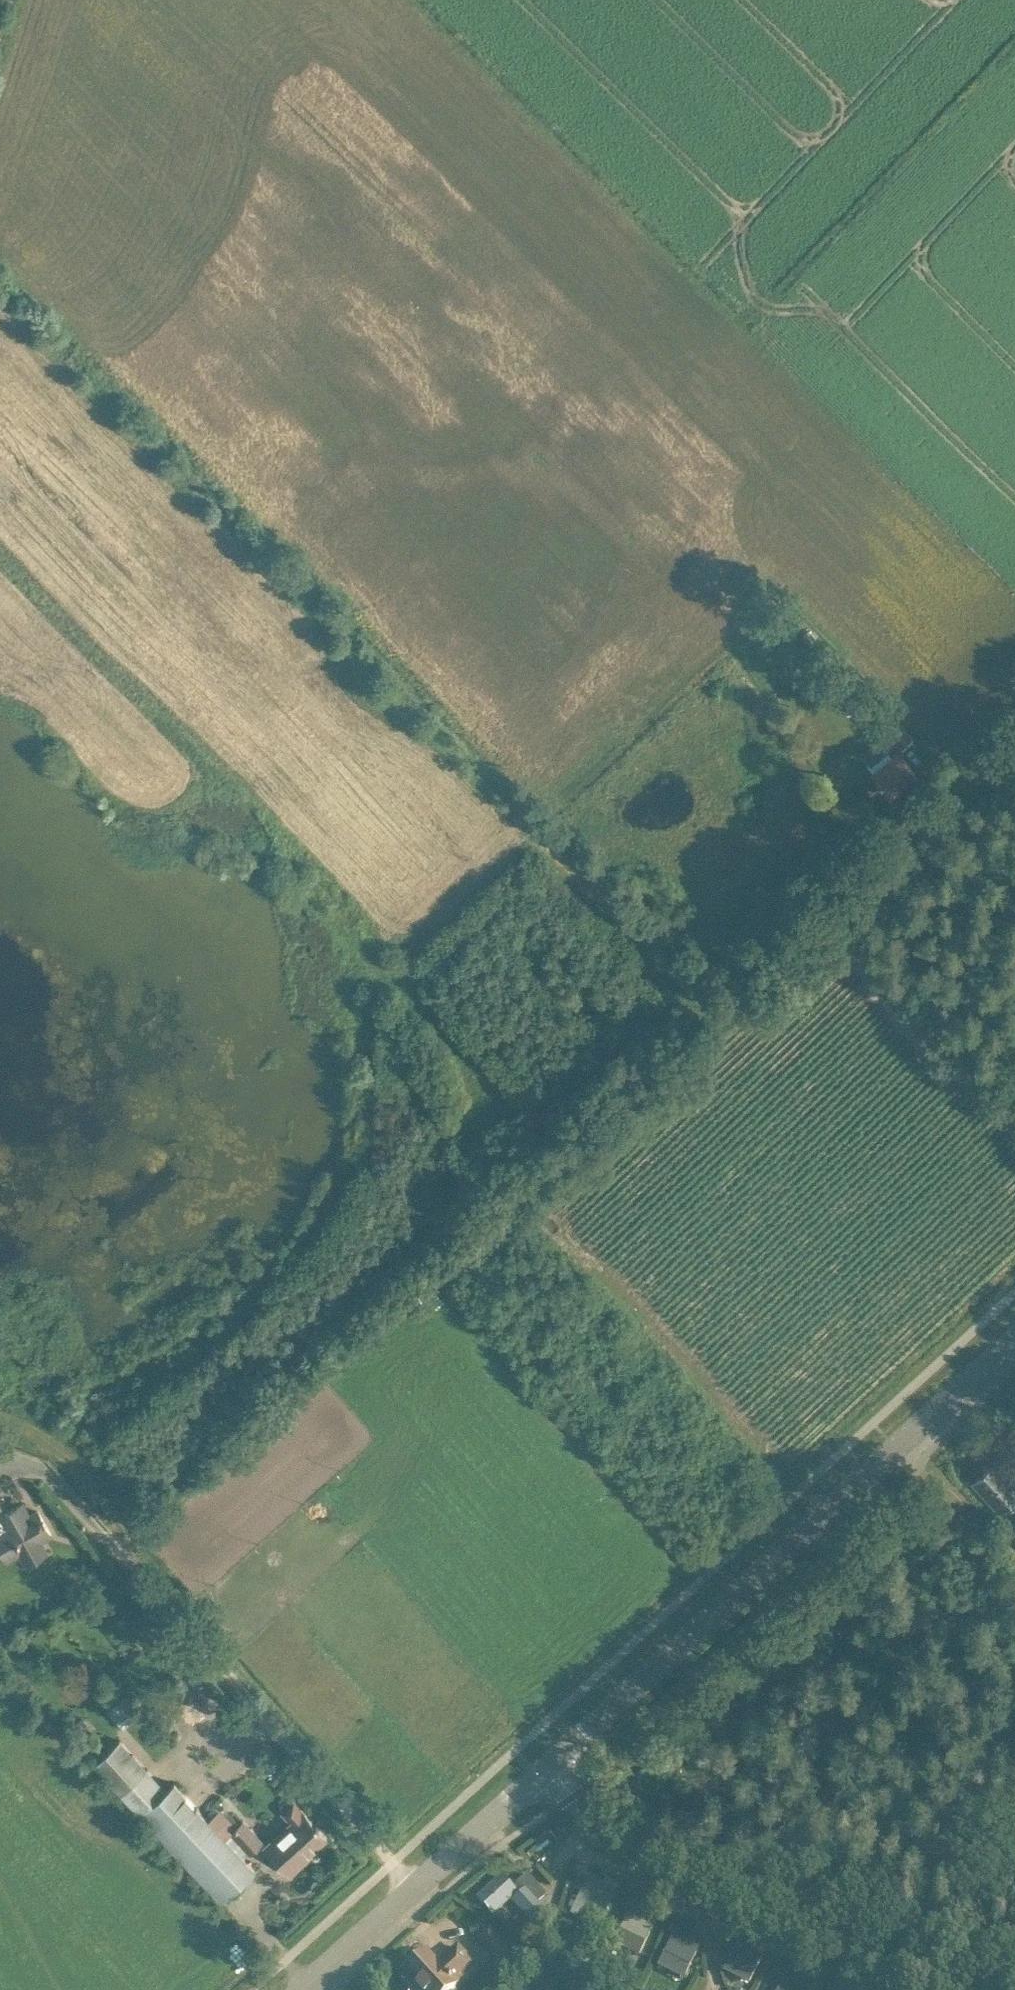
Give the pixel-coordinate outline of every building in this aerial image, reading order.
[(898,722),(887,733),(902,748),(913,738),(898,722)] [(900,753),(875,773),(890,793),(916,773),(900,753)] [(1014,1493),(1014,1477),(998,1458),(972,1482),(997,1509),(1014,1493)] [(43,1538),(51,1533),(38,1510),(31,1514),(25,1502),(0,1516),(7,1528),(0,1532),(0,1545),(7,1558),(18,1552),(26,1565),(50,1551),(43,1538)] [(142,1711),(126,1693),(109,1709),(125,1728),(142,1711)] [(150,1719),(164,1732),(169,1727),(155,1714),(150,1719)] [(83,1716),(71,1726),(81,1737),(92,1728),(83,1716)] [(222,1900),(256,1869),(175,1781),(166,1788),(121,1739),(94,1763),(222,1900)] [(304,1811),(300,1814),(291,1802),(281,1810),(291,1822),(265,1846),(290,1873),(303,1861),(301,1859),(327,1836),(304,1811)] [(231,1831),(250,1852),(262,1841),(243,1820),(231,1831)] [(537,1903),(546,1895),(536,1883),(527,1874),(512,1887),(508,1882),(503,1878),(479,1899),(493,1914),(512,1897),(515,1901),(514,1902),(531,1920),(542,1909),(537,1903)] [(576,1906),(572,1915),(597,1928),(602,1919),(604,1916),(610,1904),(611,1904),(611,1903),(610,1903),(615,1893),(589,1880),(580,1898),(576,1906)] [(620,1934),(644,1945),(651,1932),(652,1932),(653,1931),(651,1930),(656,1921),(632,1909),(620,1934)] [(490,1929),(479,1939),(493,1954),(504,1944),(490,1929)] [(689,1967),(700,1945),(676,1933),(665,1955),(689,1967)] [(742,1938),(731,1960),(754,1972),(765,1950),(742,1938)] [(402,1974),(416,1989),(454,1989),(478,1968),(458,1947),(439,1965),(427,1951),(402,1974)] [(567,1969),(585,1980),(591,1970),(573,1959),(567,1969)] [(812,1989),(789,1976),(780,1989),(811,1989),(812,1989)]
